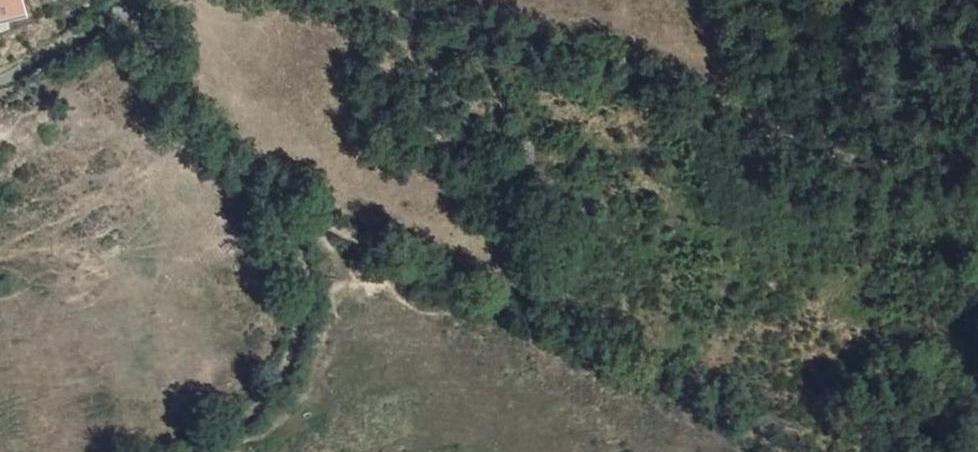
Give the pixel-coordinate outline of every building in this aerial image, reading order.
[(10,30),(8,22),(28,17),(25,0),(0,0),(0,32),(10,30)]
